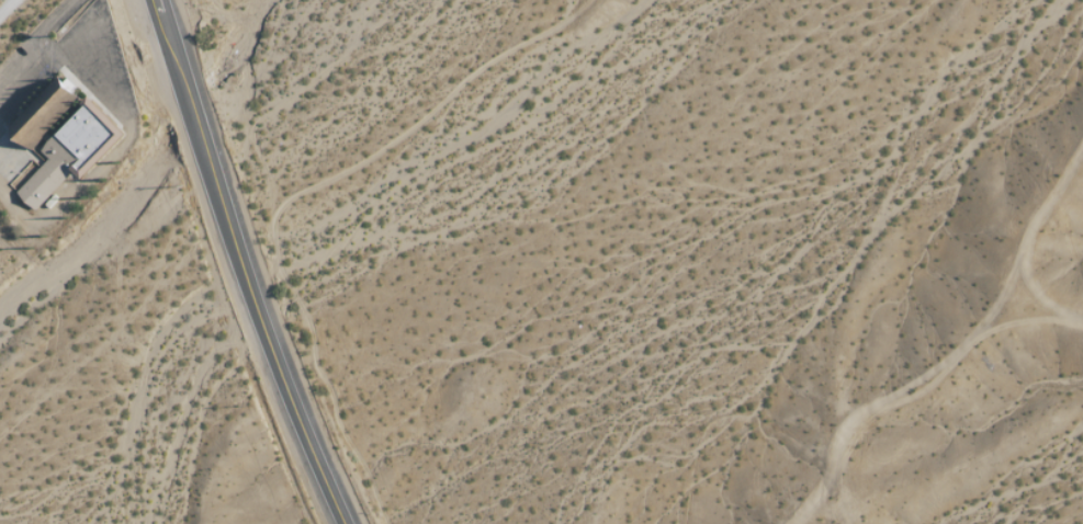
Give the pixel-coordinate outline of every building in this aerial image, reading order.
[(114,132),(78,173),(69,166),(35,204),(19,189),(47,157),(10,124),(53,77),(114,132)]
